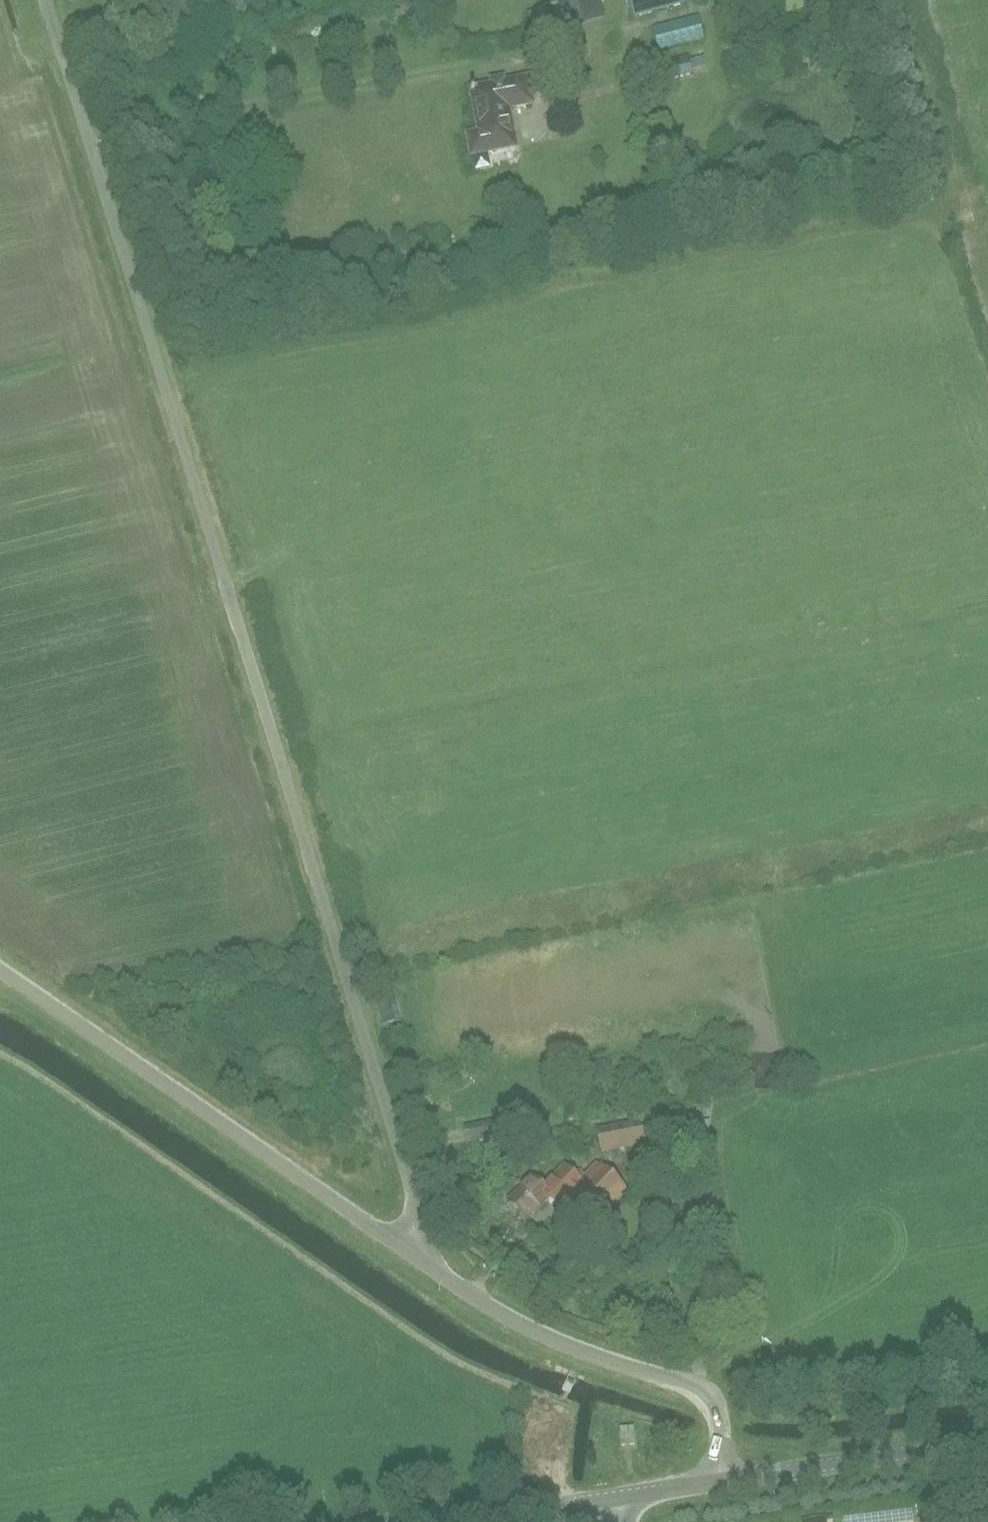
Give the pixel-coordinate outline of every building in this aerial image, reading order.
[(527,13),(533,36),(564,28),(563,23),(582,18),(577,0),(574,0),(527,13)] [(634,19),(684,4),(683,1),(683,0),(629,0),(634,19)] [(665,82),(693,75),(688,54),(661,62),(665,82)] [(527,81),(472,92),(480,135),(468,137),(472,156),(516,148),(508,109),(531,104),(527,81)] [(596,1130),(601,1154),(646,1144),(641,1120),(596,1130)] [(467,1144),(499,1137),(496,1121),(463,1126),(467,1144)] [(526,1220),(549,1198),(561,1209),(570,1200),(596,1225),(628,1191),(597,1163),(584,1177),(580,1172),(575,1178),(565,1169),(545,1191),(532,1179),(522,1189),(525,1193),(513,1206),(526,1220)] [(622,1446),(635,1446),(634,1429),(621,1430),(622,1446)]
